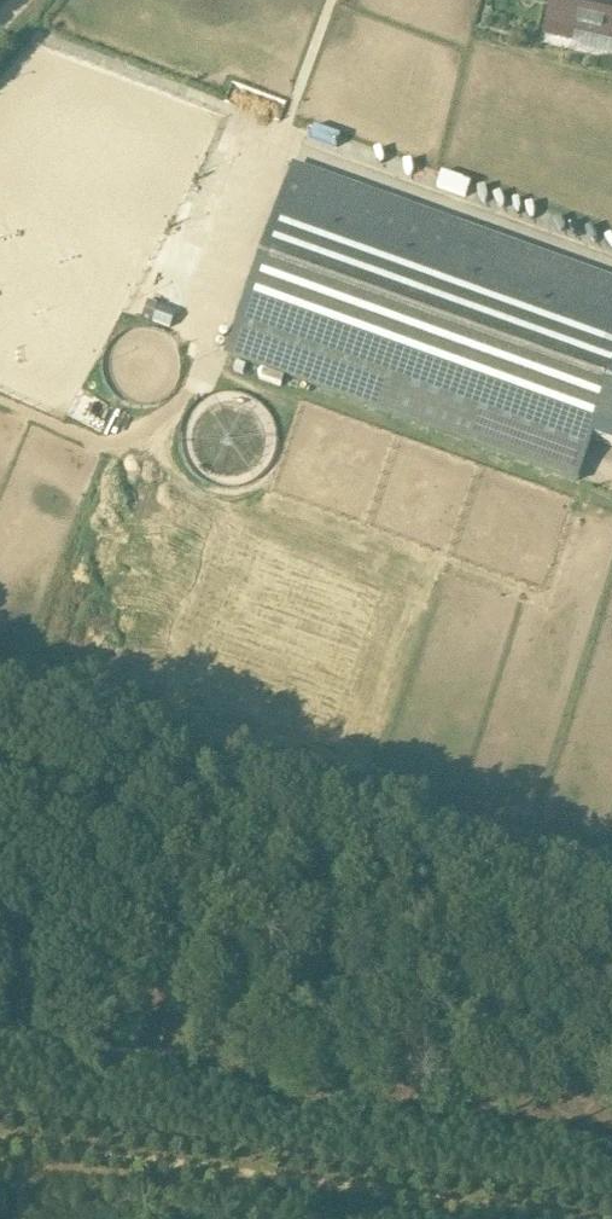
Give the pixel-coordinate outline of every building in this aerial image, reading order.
[(573,33),(611,41),(611,0),(552,0),(544,37),(571,43),(573,33)] [(294,165),(226,354),(232,356),(578,481),(593,438),(611,444),(611,280),(294,165)] [(471,198),(476,183),(446,172),(441,188),(471,198)] [(179,368),(179,367),(179,360),(176,352),(172,345),(168,339),(161,334),(154,330),(146,328),(138,328),(131,329),(124,332),(116,336),(111,341),(106,349),(104,354),(102,361),(101,368),(102,376),(104,382),(107,388),(112,393),(117,398),(126,403),(138,406),(147,405),(155,403),(160,400),(167,395),(172,389),(176,382),(179,374),(179,368)] [(202,386),(189,401),(185,412),(185,417),(191,451),(207,463),(231,472),(252,472),(275,454),(285,440),(286,413),(267,395),(245,381),(223,384),(202,386)]
